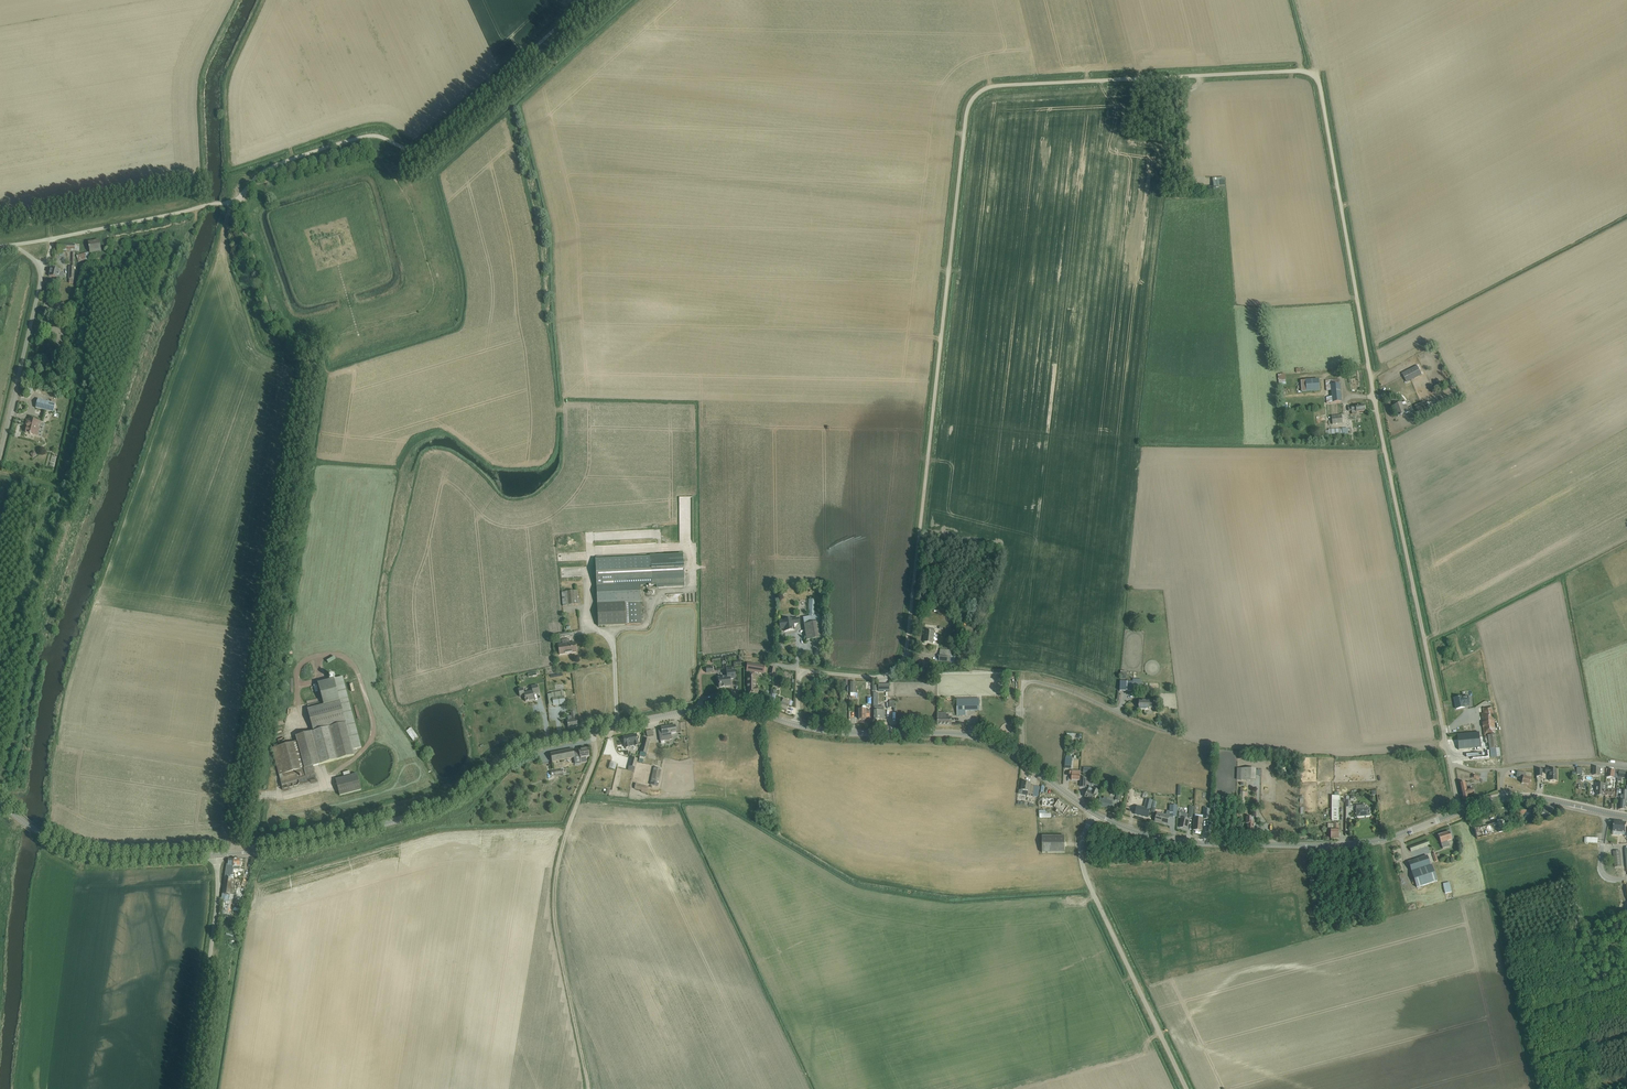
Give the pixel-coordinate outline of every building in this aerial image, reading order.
[(1213,178),(1214,187),(1219,187),(1220,195),(1226,195),(1225,177),(1213,178)] [(1214,187),(1204,188),(1204,196),(1220,195),(1219,187),(1214,187)] [(87,241),(89,252),(101,250),(99,239),(87,241)] [(79,245),(75,245),(58,244),(58,247),(55,247),(55,254),(62,254),(62,252),(79,252),(79,245)] [(77,255),(79,262),(90,259),(88,252),(77,255)] [(51,268),(49,277),(62,280),(64,274),(60,273),(60,270),(51,268)] [(1417,366),(1402,374),(1407,383),(1422,375),(1417,366)] [(1286,384),(1284,373),(1277,374),(1279,384),(1286,384)] [(1300,380),(1301,391),(1320,390),(1319,378),(1300,380)] [(1327,399),(1327,404),(1341,403),(1340,384),(1332,385),(1333,398),(1327,399)] [(36,408),(53,413),(56,404),(38,399),(36,408)] [(1415,406),(1417,412),(1428,408),(1425,402),(1415,406)] [(1402,403),(1394,406),(1397,416),(1408,412),(1406,406),(1404,407),(1402,403)] [(1351,407),(1348,408),(1349,412),(1351,411),(1352,414),(1356,414),(1356,412),(1364,411),(1364,406),(1351,407)] [(1341,415),(1331,416),(1332,424),(1342,423),(1341,415)] [(28,423),(27,423),(27,425),(27,426),(27,427),(26,433),(35,435),(38,421),(37,421),(37,420),(35,420),(34,420),(29,419),(28,423)] [(683,555),(655,557),(595,559),(598,626),(641,624),(641,602),(640,586),(657,585),(657,587),(685,586),(683,555)] [(562,592),(563,606),(578,605),(577,591),(562,592)] [(809,617),(804,618),(803,618),(807,641),(823,638),(819,615),(814,616),(814,600),(810,600),(809,617)] [(799,623),(799,619),(779,622),(781,629),(784,629),(785,632),(795,630),(794,624),(799,623)] [(925,631),(924,637),(925,637),(924,642),(933,643),(934,632),(925,631)] [(558,645),(559,655),(576,652),(575,643),(558,645)] [(940,654),(939,661),(950,663),(951,655),(940,654)] [(768,667),(765,667),(747,664),(746,672),(763,674),(764,673),(767,673),(768,667)] [(730,680),(735,679),(734,670),(726,671),(727,677),(718,678),(719,688),(731,687),(730,680)] [(756,675),(747,674),(747,690),(747,694),(758,695),(758,693),(759,693),(759,690),(758,689),(758,688),(756,688),(756,675)] [(318,683),(324,706),(308,710),(313,732),(296,737),(297,742),(272,748),(283,790),(317,781),(313,767),(354,756),(352,750),(361,748),(343,677),(318,683)] [(1142,680),(1136,680),(1136,682),(1120,682),(1120,691),(1137,692),(1137,688),(1141,688),(1142,680)] [(520,697),(524,696),(525,702),(534,700),(533,694),(539,693),(537,685),(531,687),(532,691),(524,693),(523,688),(518,689),(520,697)] [(551,694),(552,706),(565,705),(563,693),(551,694)] [(1463,698),(1454,699),(1456,710),(1465,708),(1464,706),(1469,705),(1467,697),(1463,698)] [(789,706),(790,701),(783,698),(781,703),(779,708),(787,711),(789,706)] [(957,699),(957,711),(971,710),(970,699),(957,699)] [(1154,708),(1154,702),(1149,702),(1149,701),(1139,701),(1139,709),(1149,710),(1149,708),(1154,708)] [(1484,737),(1487,736),(1491,757),(1500,756),(1499,747),(1497,748),(1495,734),(1491,706),(1483,708),(1483,714),(1480,714),(1484,737)] [(870,717),(870,710),(869,710),(869,708),(868,707),(863,707),(862,708),(862,710),(859,710),(859,719),(866,719),(866,717),(870,717)] [(874,707),(875,720),(884,719),(884,707),(874,707)] [(568,721),(567,721),(568,728),(577,726),(575,712),(571,713),(572,717),(568,717),(568,721)] [(946,714),(938,714),(938,725),(951,725),(951,718),(946,718),(946,714)] [(661,729),(658,730),(659,736),(661,741),(672,738),(671,733),(676,732),(674,724),(669,725),(661,727),(661,729)] [(406,731),(414,741),(418,737),(411,728),(406,731)] [(1457,735),(1458,751),(1480,749),(1479,733),(1457,735)] [(638,745),(636,734),(623,737),(625,748),(629,747),(634,746),(635,746),(638,745)] [(640,757),(646,758),(650,741),(643,739),(640,752),(641,752),(640,757)] [(574,758),(574,757),(580,756),(581,764),(587,763),(586,758),(590,757),(588,748),(579,750),(579,752),(573,753),(573,749),(550,754),(552,762),(574,758)] [(629,770),(634,771),(638,759),(636,758),(637,756),(633,755),(630,767),(629,770)] [(610,767),(617,769),(619,761),(612,760),(610,767)] [(650,785),(658,786),(661,769),(654,767),(650,785)] [(1618,779),(1618,778),(1619,771),(1608,769),(1607,777),(1618,779)] [(1241,781),(1254,781),(1255,770),(1241,770),(1241,781)] [(1549,774),(1549,781),(1557,781),(1557,770),(1545,770),(1545,774),(1549,774)] [(1069,776),(1071,776),(1071,780),(1080,781),(1080,772),(1072,771),(1072,772),(1069,772),(1069,776)] [(336,780),(340,797),(362,791),(358,775),(336,780)] [(1522,783),(1530,785),(1531,778),(1525,777),(1525,775),(1523,775),(1522,783)] [(1021,791),(1028,792),(1027,794),(1033,795),(1034,786),(1031,785),(1031,784),(1023,782),(1021,791)] [(1467,790),(1465,782),(1460,784),(1461,791),(1463,800),(1468,799),(1468,796),(1474,795),(1473,789),(1467,790)] [(636,784),(634,789),(647,793),(649,787),(636,784)] [(1597,784),(1596,796),(1605,796),(1606,788),(1606,785),(1601,785),(1601,784),(1600,784),(1597,784)] [(1087,791),(1085,797),(1094,801),(1098,791),(1094,789),(1095,788),(1089,786),(1088,791),(1087,791)] [(1606,788),(1605,796),(1611,796),(1611,798),(1615,799),(1615,789),(1612,789),(1612,786),(1608,786),(1608,788),(1606,788)] [(1057,799),(1055,801),(1052,801),(1052,798),(1041,796),(1040,804),(1051,805),(1052,805),(1052,806),(1055,808),(1053,811),(1056,813),(1058,811),(1061,813),(1066,806),(1057,799)] [(1332,796),(1332,801),(1332,821),(1338,821),(1339,801),(1340,801),(1340,796),(1332,796)] [(1098,806),(1110,809),(1111,802),(1106,801),(1107,799),(1103,798),(1103,800),(1100,799),(1098,806)] [(1136,809),(1135,814),(1148,818),(1152,801),(1146,799),(1144,808),(1138,807),(1137,809),(1136,809)] [(1356,806),(1357,817),(1370,816),(1370,808),(1363,809),(1363,805),(1356,806)] [(1542,812),(1551,815),(1553,808),(1545,805),(1542,812)] [(1179,812),(1178,818),(1181,818),(1179,828),(1187,829),(1188,824),(1187,824),(1188,820),(1187,819),(1188,814),(1179,812)] [(1155,822),(1167,825),(1169,816),(1157,813),(1155,822)] [(1193,831),(1202,831),(1203,819),(1195,818),(1193,831)] [(1247,832),(1253,832),(1254,823),(1251,823),(1251,818),(1245,818),(1245,825),(1247,825),(1247,832)] [(1502,821),(1474,828),(1477,839),(1505,832),(1502,821)] [(1613,835),(1620,836),(1620,835),(1621,832),(1625,833),(1625,837),(1626,837),(1626,829),(1626,823),(1615,821),(1613,831),(1614,831),(1613,835)] [(1328,830),(1331,830),(1331,839),(1338,839),(1338,824),(1328,824),(1328,830)] [(1447,840),(1451,839),(1449,831),(1438,835),(1442,848),(1449,846),(1447,840)] [(1042,836),(1042,853),(1065,853),(1064,836),(1042,836)] [(1428,841),(1409,848),(1411,852),(1430,845),(1428,841)] [(1620,851),(1613,852),(1615,868),(1622,867),(1620,851)] [(1435,853),(1432,854),(1435,862),(1441,860),(1439,854),(1436,855),(1435,853)] [(1408,862),(1411,871),(1416,889),(1417,889),(1417,890),(1421,889),(1420,887),(1440,881),(1435,864),(1433,865),(1430,855),(1408,862)] [(227,865),(225,874),(228,874),(229,865),(233,865),(233,866),(233,870),(240,869),(240,859),(229,859),(228,865),(227,865)] [(222,898),(230,899),(233,879),(225,877),(222,898)] [(1443,884),(1445,893),(1452,892),(1450,882),(1443,884)]
